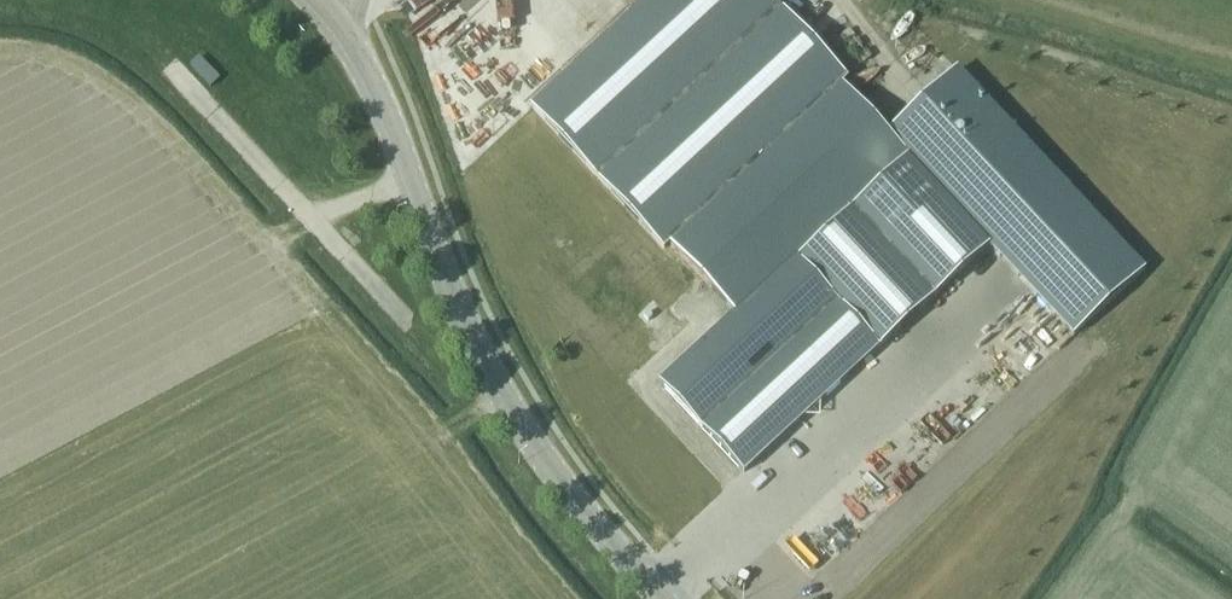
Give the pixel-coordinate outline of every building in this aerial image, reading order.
[(664,248),(669,243),(734,313),(660,383),(743,472),(878,347),(879,348),(990,245),(1073,336),(1144,270),(957,69),(887,135),(840,85),(846,80),(771,0),(647,0),(532,107),(664,248)]
